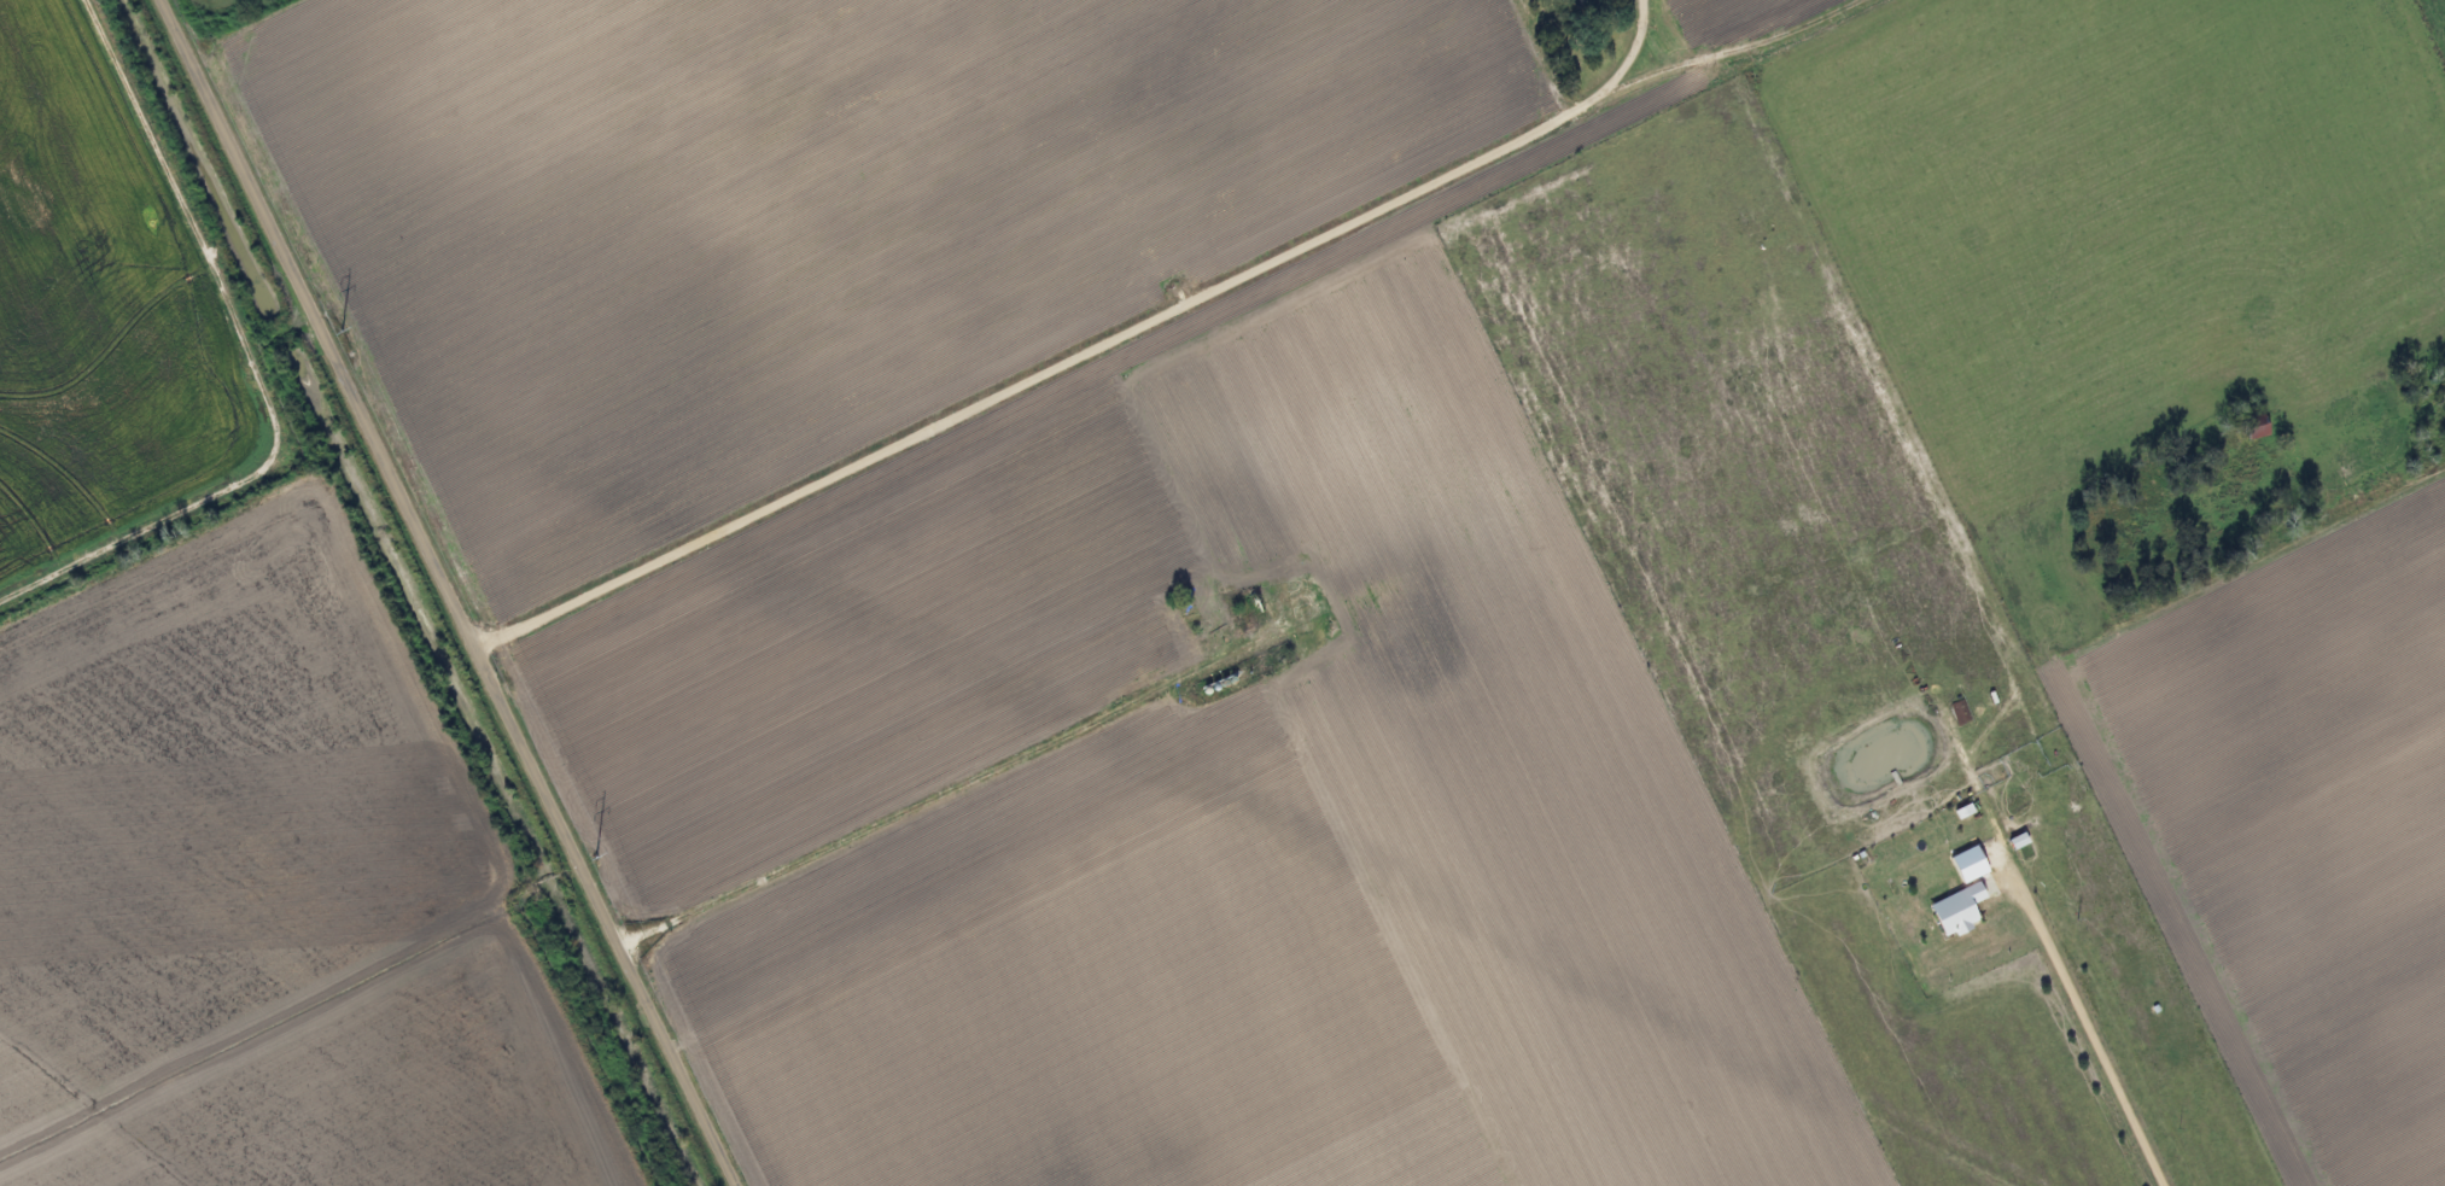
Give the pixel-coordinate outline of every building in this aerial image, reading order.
[(1575,9),(1591,0),(1569,0),(1575,9)]
